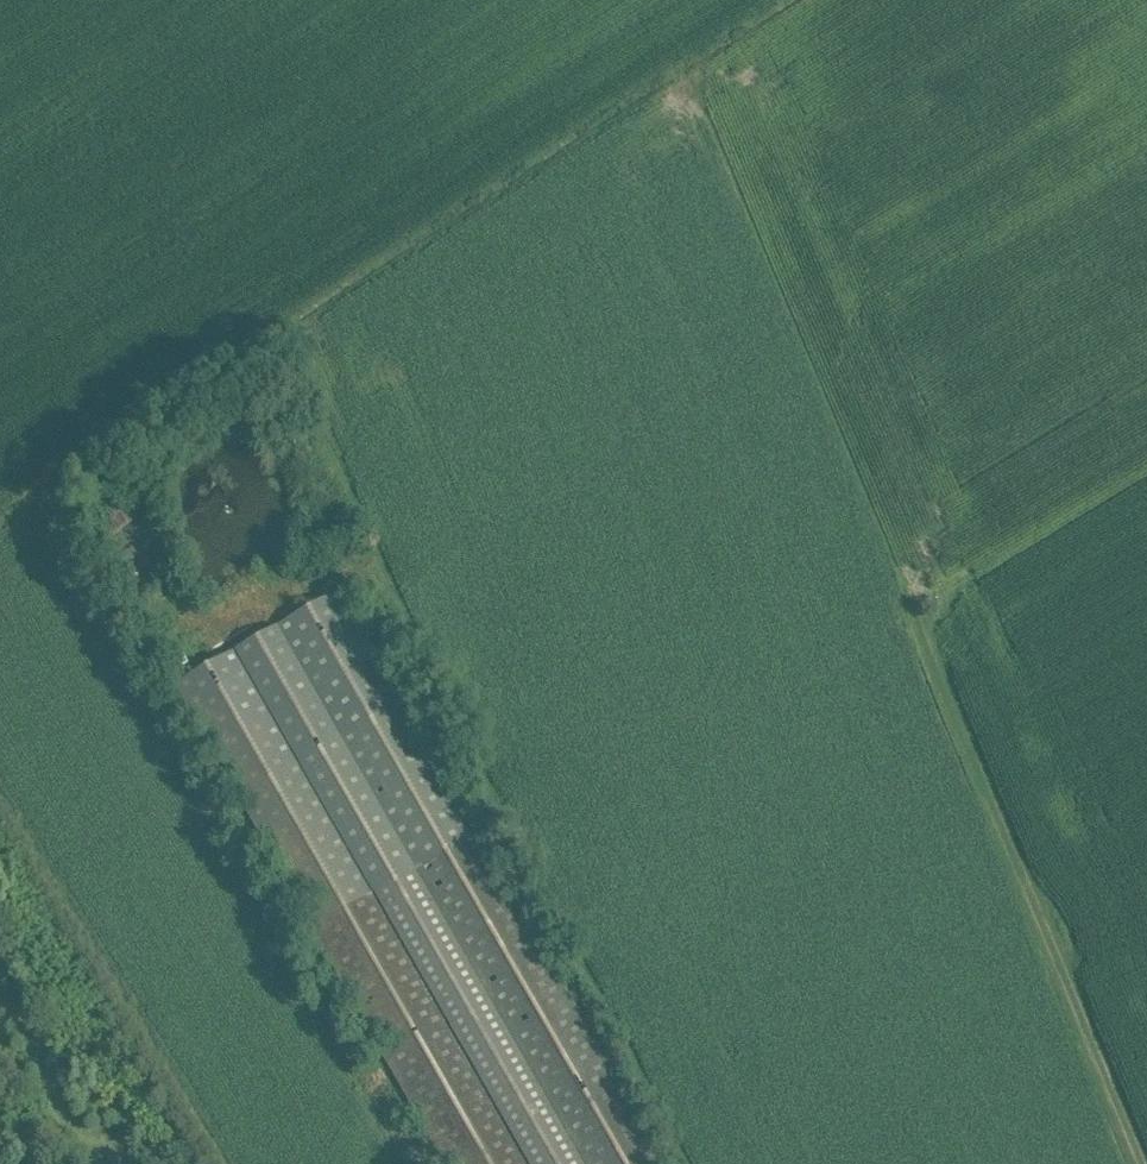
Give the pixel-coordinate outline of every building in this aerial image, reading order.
[(174,684),(238,796),(298,902),(313,927),(447,1163),(667,1163),(468,818),(404,702),(342,595),(174,684)]
